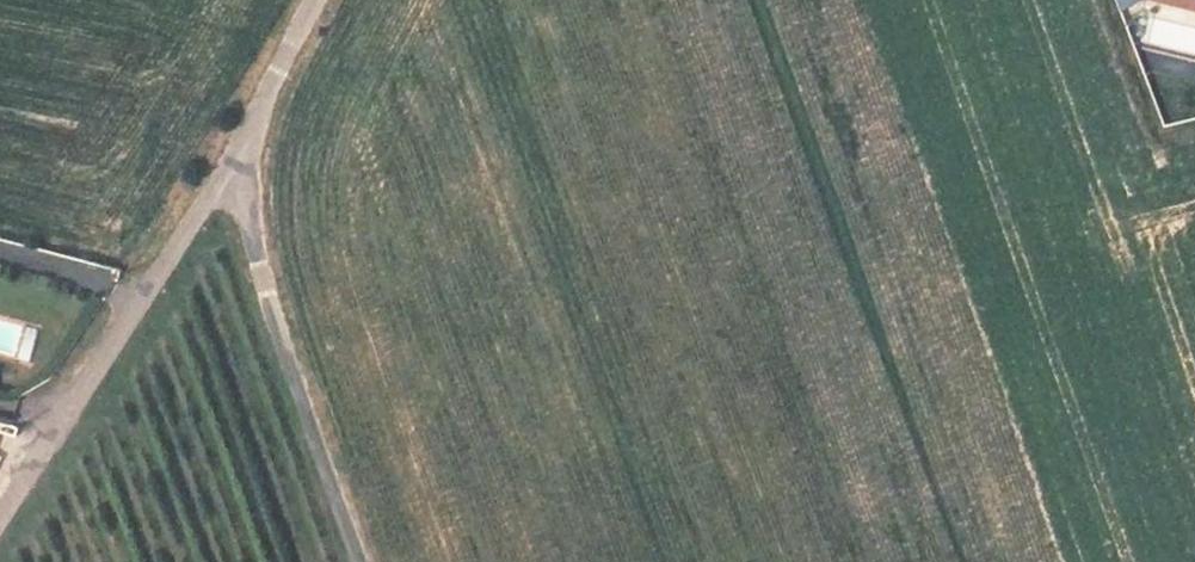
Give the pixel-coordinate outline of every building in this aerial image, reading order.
[(1153,0),(1191,9),(1193,0),(1153,0)]
